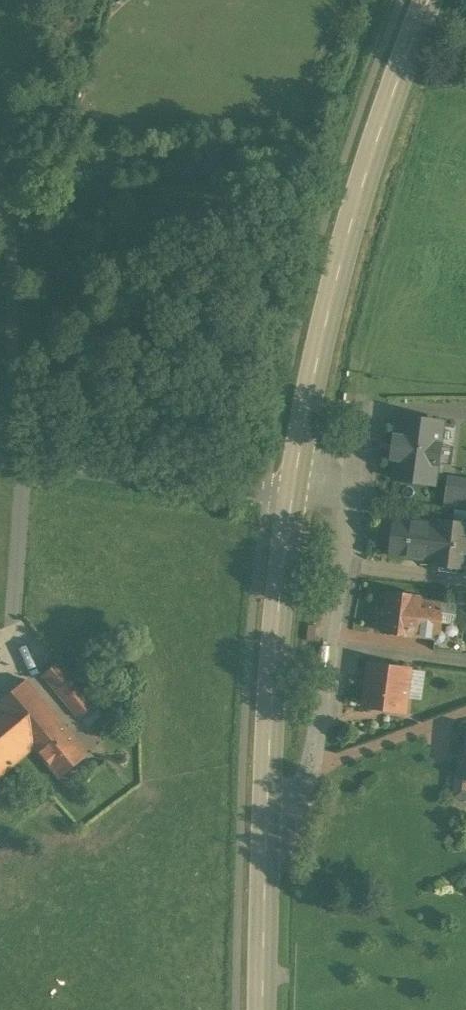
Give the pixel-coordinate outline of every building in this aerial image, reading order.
[(435,433),(431,464),(438,465),(434,491),(465,496),(465,437),(435,433)] [(396,513),(390,557),(465,566),(465,522),(396,513)] [(458,594),(388,584),(381,629),(441,637),(445,610),(455,612),(458,594)] [(10,616),(0,604),(0,624),(10,616)] [(416,667),(370,660),(364,705),(410,711),(416,667)] [(58,663),(46,673),(84,717),(95,707),(58,663)] [(0,699),(0,778),(31,751),(57,780),(93,749),(28,674),(0,699)] [(464,730),(455,791),(465,793),(465,730),(464,730)]
